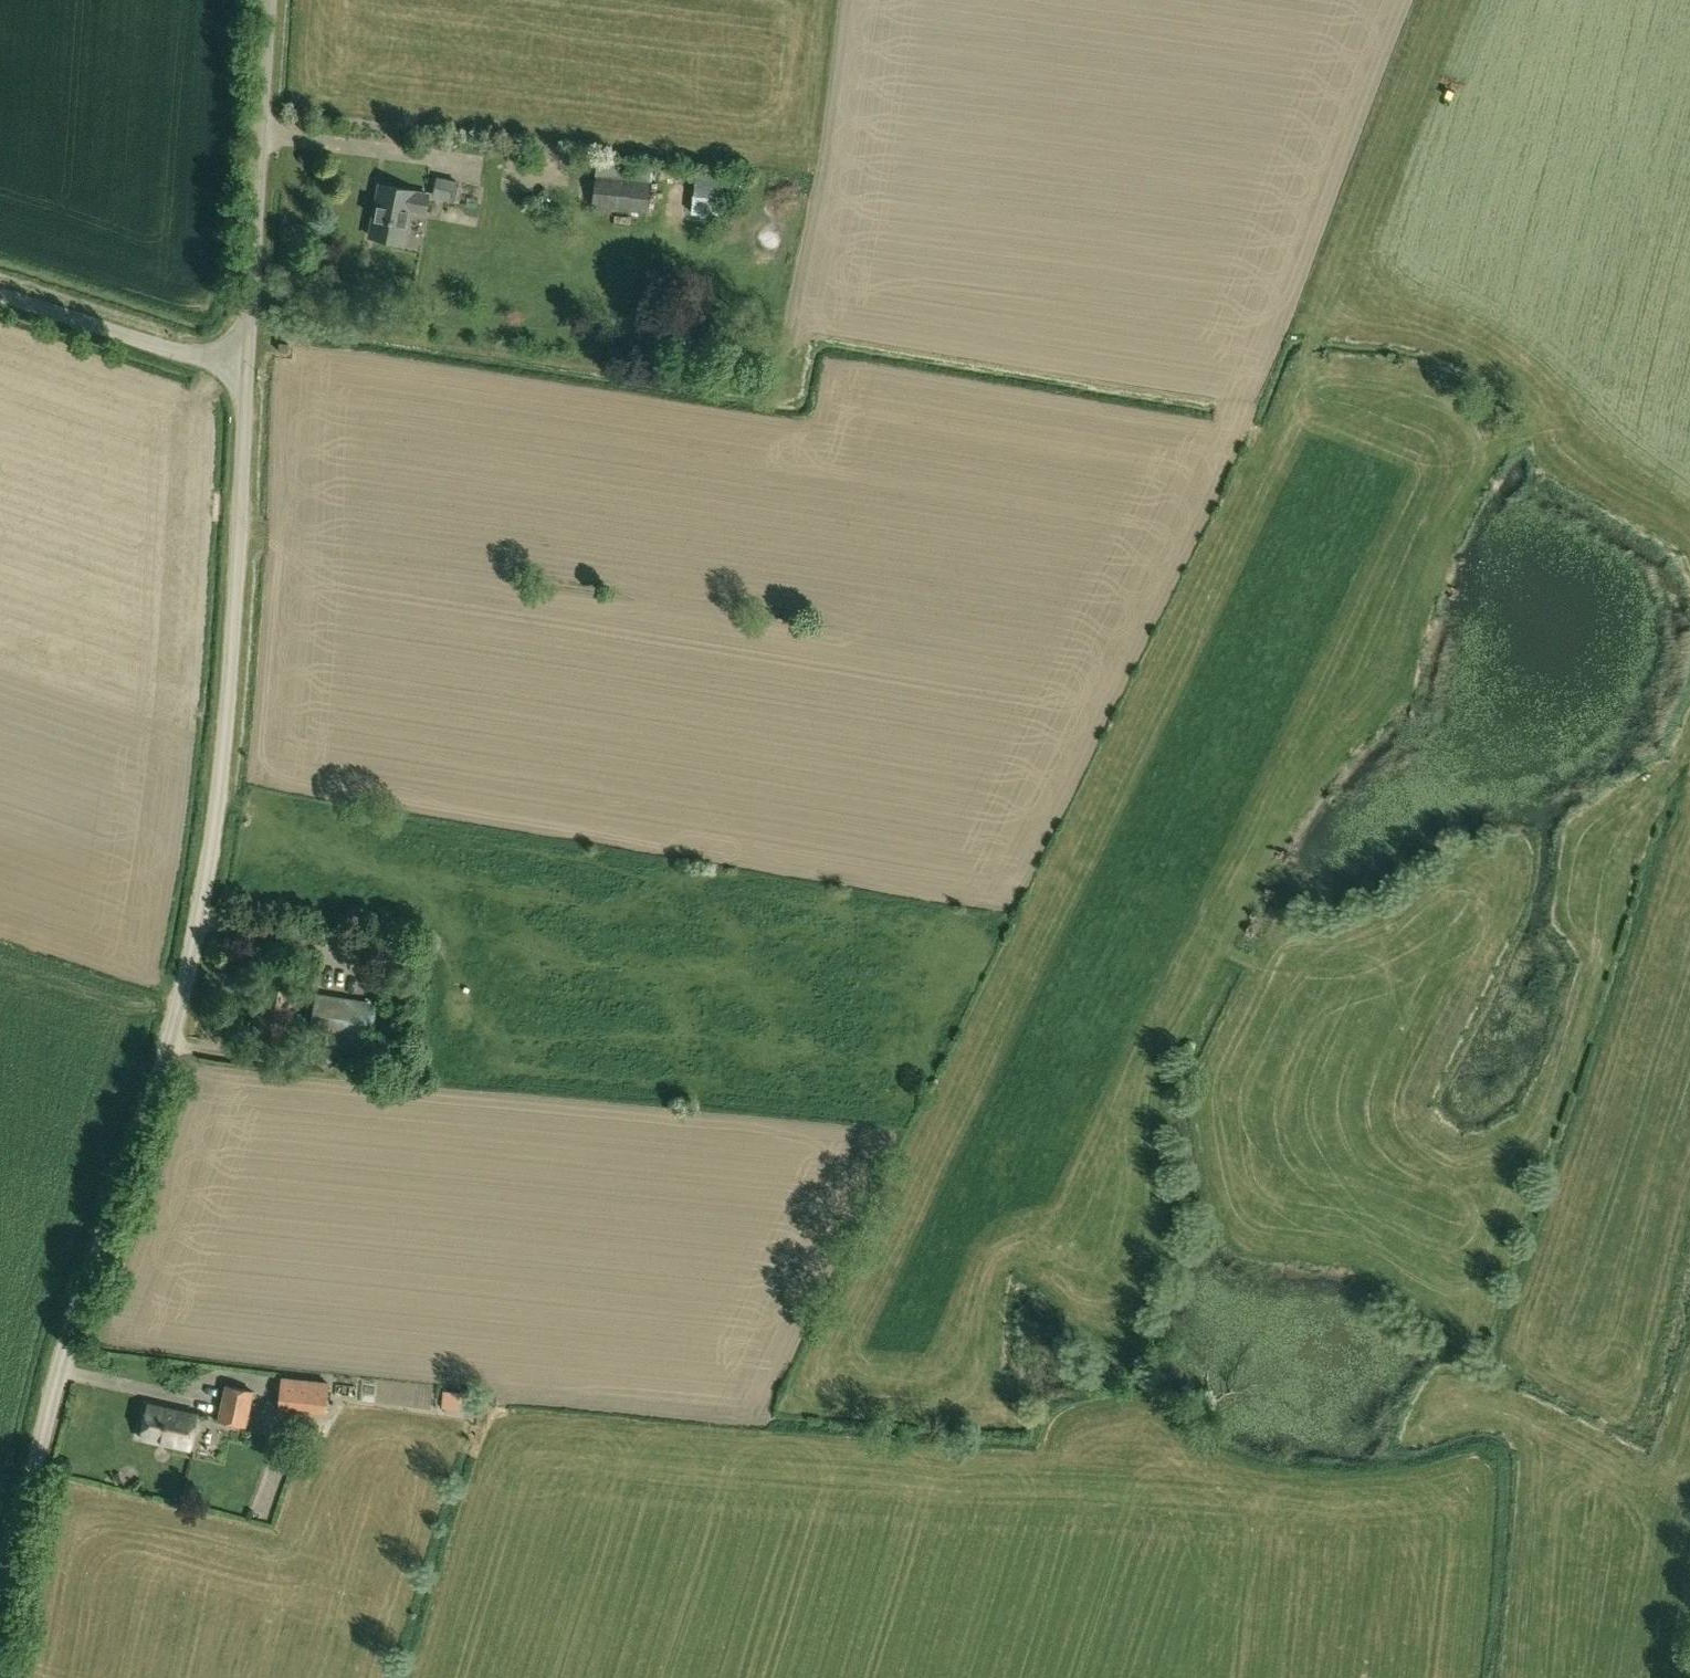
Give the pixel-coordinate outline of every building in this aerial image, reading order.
[(595,175),(592,207),(646,212),(651,181),(595,175)] [(414,192),(414,191),(381,185),(371,237),(404,243),(410,210),(425,213),(429,195),(414,192)] [(690,209),(711,208),(710,191),(689,192),(690,209)] [(289,345),(280,344),(280,353),(289,353),(289,345)] [(297,990),(264,984),(255,1033),(288,1039),(297,990)] [(363,1043),(372,1002),(317,993),(309,1033),(312,1034),(339,1036),(338,1045),(363,1048),(363,1043)] [(278,1408),(326,1414),(330,1382),(282,1376),(278,1408)] [(394,1379),(391,1395),(404,1397),(407,1381),(394,1379)] [(221,1419),(247,1425),(254,1390),(228,1384),(221,1419)] [(436,1402),(454,1404),(456,1386),(438,1384),(436,1402)] [(192,1447),(199,1414),(150,1403),(142,1437),(192,1447)]
